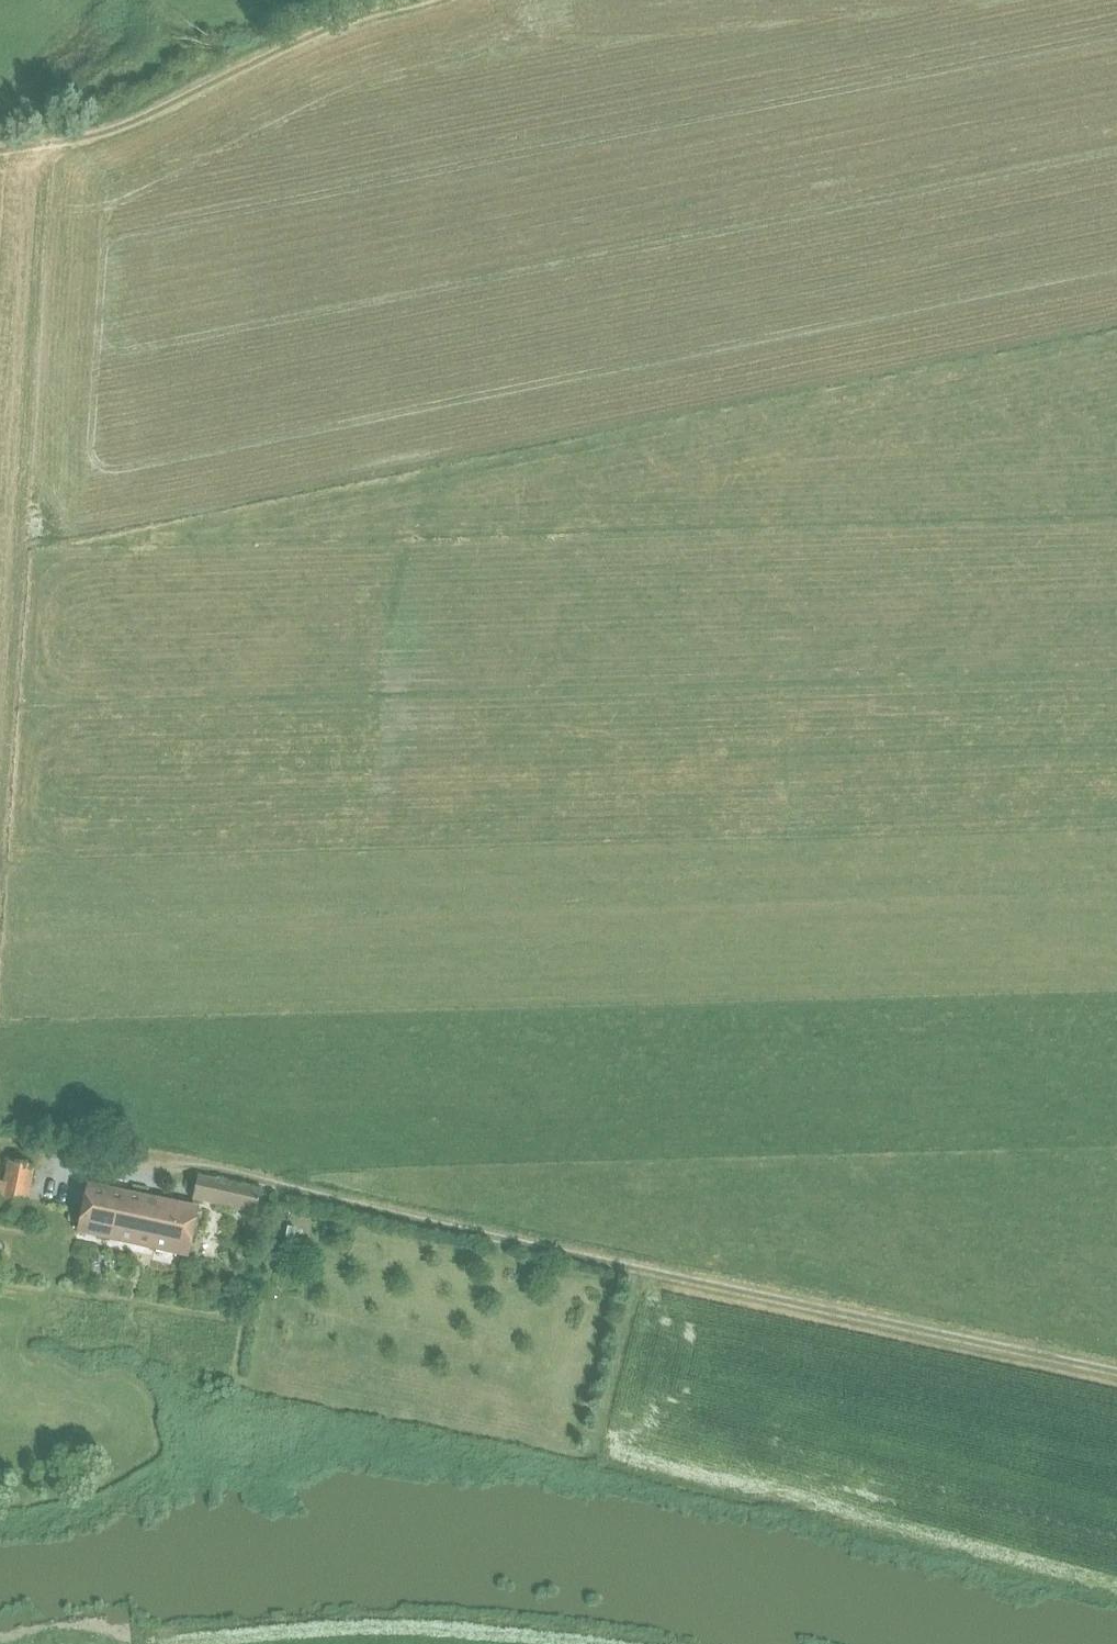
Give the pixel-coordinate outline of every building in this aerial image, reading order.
[(33,1166),(8,1160),(3,1181),(0,1180),(0,1215),(21,1220),(33,1166)] [(259,1187),(197,1173),(192,1198),(253,1212),(259,1187)] [(76,1231),(186,1255),(196,1206),(87,1183),(76,1231)]
